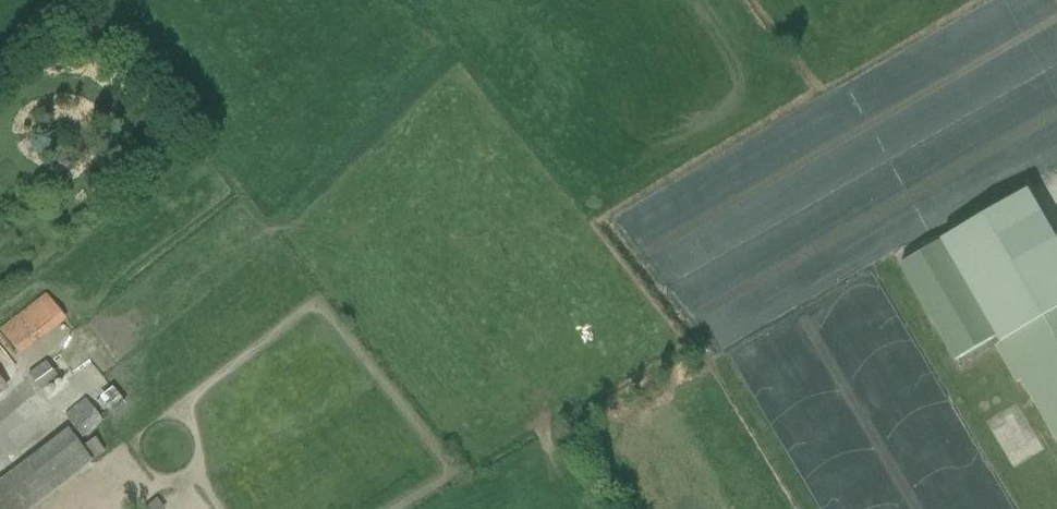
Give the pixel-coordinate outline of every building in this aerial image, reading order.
[(997,337),(1001,343),(1056,440),(1056,240),(1028,190),(941,241),(997,337)] [(956,361),(997,337),(941,241),(900,265),(956,361)] [(46,294),(1,329),(21,356),(67,320),(46,294)] [(59,379),(59,378),(47,362),(29,375),(41,392),(59,379)] [(9,388),(0,377),(0,396),(9,388)] [(84,399),(65,416),(83,438),(103,421),(84,399)] [(992,430),(1013,466),(1044,448),(1036,435),(1029,439),(1016,417),(992,430)] [(105,453),(94,438),(82,447),(67,427),(0,478),(0,508),(30,508),(105,453)]
